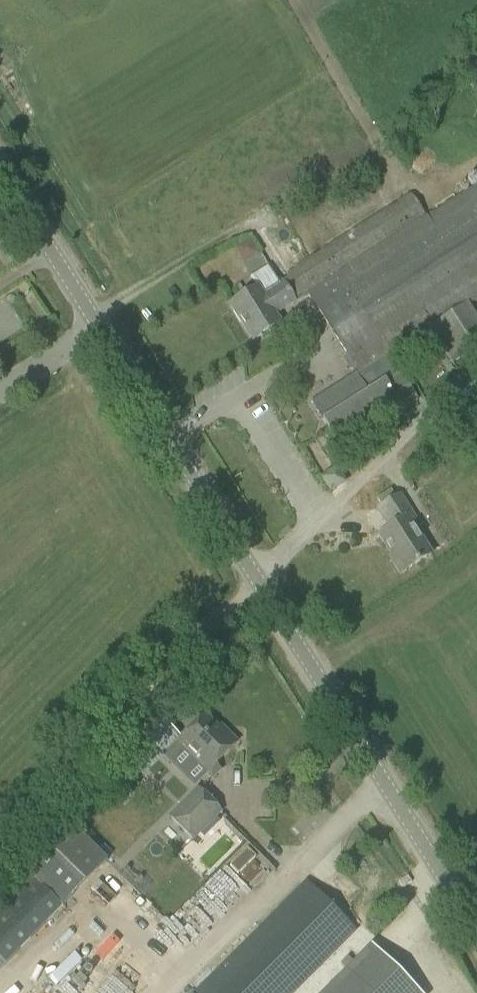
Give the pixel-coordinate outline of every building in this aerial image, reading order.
[(294,302),(308,293),(359,374),(430,328),(452,363),(476,347),(476,325),(465,307),(476,299),(476,185),(425,218),(411,194),(326,248),(323,243),(306,253),(310,259),(285,274),(287,277),(281,281),(294,302)] [(287,306),(294,302),(281,281),(277,284),(266,266),(249,277),(256,288),(230,305),(252,340),(280,322),(271,308),(283,300),(287,306)] [(322,419),(340,448),(417,399),(399,372),(384,381),(383,380),(322,419)] [(391,556),(389,557),(399,574),(431,555),(408,518),(412,516),(399,495),(377,509),(389,529),(378,535),(391,556)] [(220,770),(215,764),(237,742),(226,731),(223,734),(204,714),(180,738),(201,759),(196,764),(211,779),(220,770)] [(124,776),(113,787),(124,798),(135,787),(124,776)] [(169,817),(183,831),(192,839),(220,811),(197,788),(169,817)] [(106,861),(72,828),(0,900),(0,968),(106,861)] [(355,930),(306,882),(195,992),(292,992),(355,930)] [(372,947),(326,992),(418,992),(372,947)] [(73,977),(66,987),(74,992),(94,992),(73,977)]
